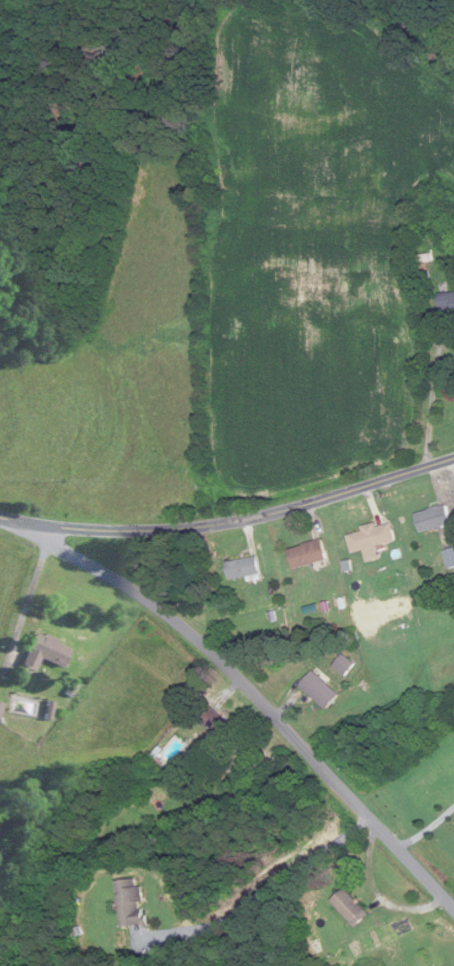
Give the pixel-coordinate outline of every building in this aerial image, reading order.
[(439,294),(440,317),(453,316),(453,293),(439,294)] [(452,524),(446,505),(415,515),(421,534),(452,524)] [(396,543),(392,523),(363,529),(364,533),(349,536),(352,554),(365,552),(367,563),(381,560),(378,546),(396,543)] [(327,561),(322,541),(288,549),(294,570),(327,561)] [(449,570),(453,568),(453,549),(443,553),(449,570)] [(262,580),(258,558),(227,564),(230,582),(248,578),(249,582),(262,580)] [(71,647),(33,633),(22,666),(36,671),(40,660),(63,668),(71,647)] [(333,668),(345,678),(355,666),(344,656),(333,668)] [(325,712),(339,697),(314,672),(300,686),(325,712)] [(238,732),(213,707),(200,720),(226,745),(238,732)] [(122,929),(146,927),(141,880),(117,883),(122,929)] [(355,930),(370,919),(346,890),(332,901),(355,930)]
